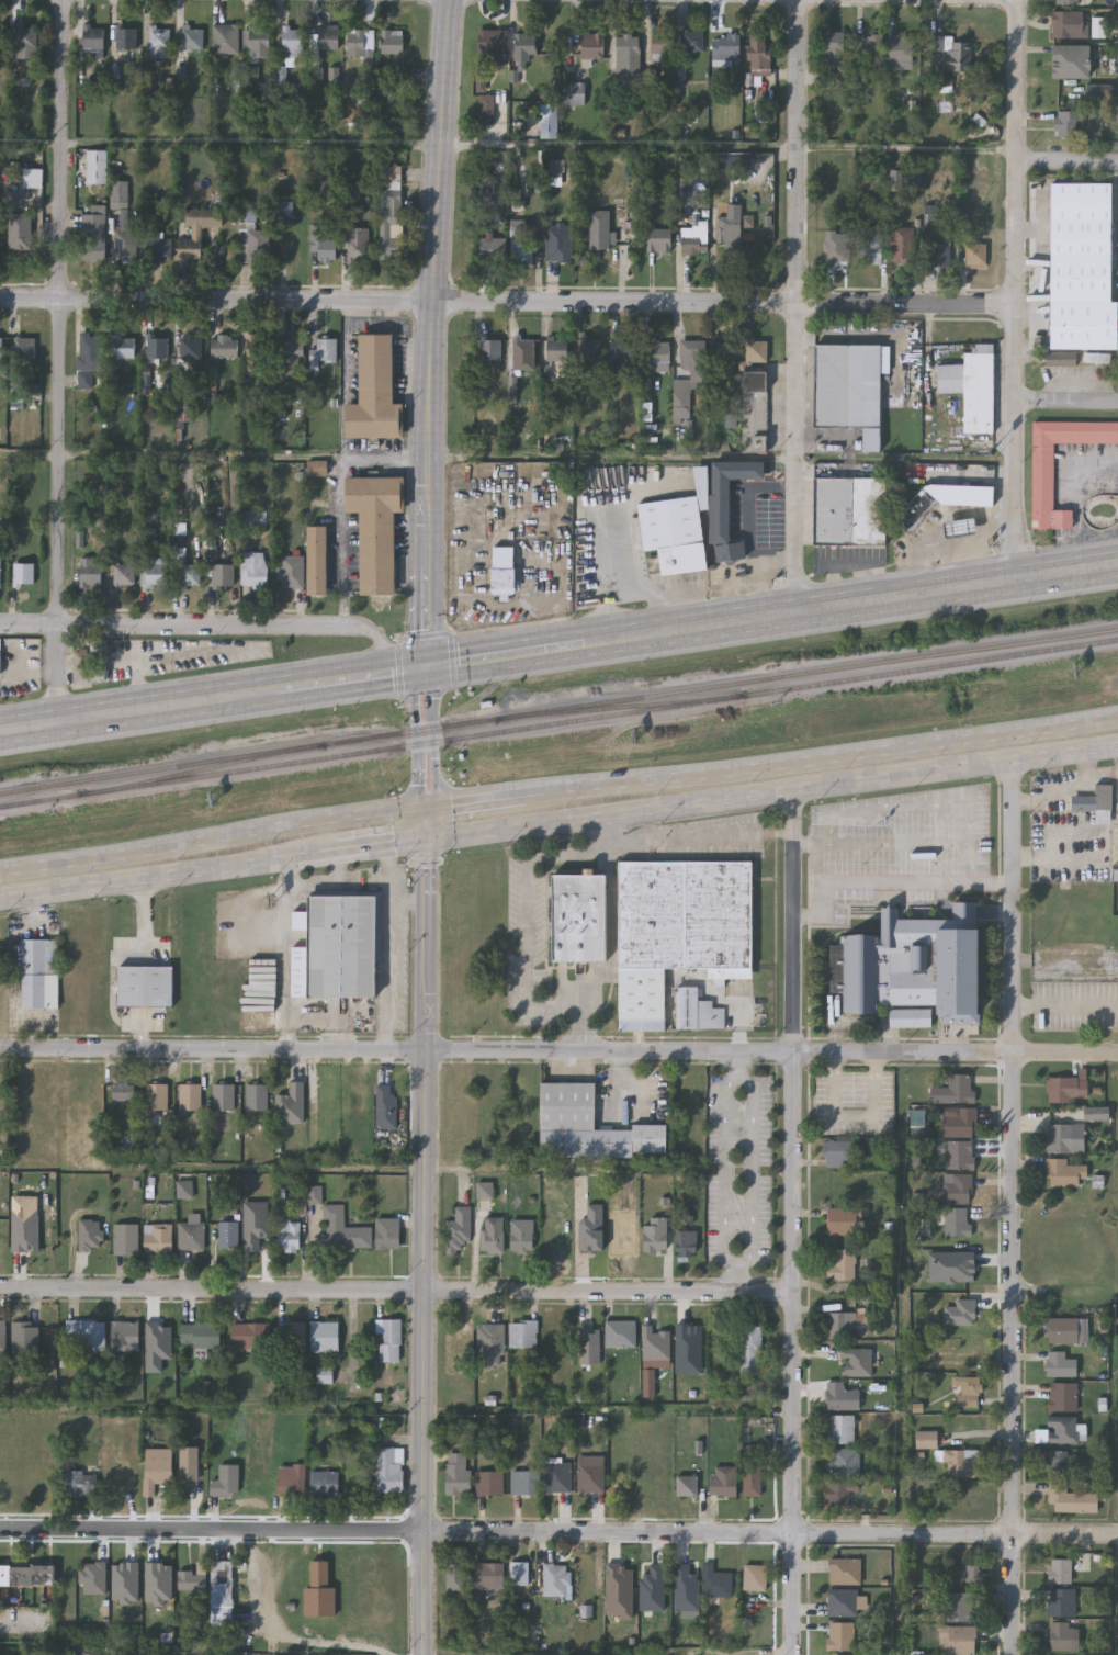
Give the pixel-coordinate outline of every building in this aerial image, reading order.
[(1052,11),(1087,11),(1087,37),(1052,37),(1052,11)] [(213,54),(213,24),(238,24),(238,54),(213,54)] [(338,25),(338,49),(317,49),(317,25),(338,25)] [(14,26),(37,26),(37,58),(14,58),(14,26)] [(84,26),(104,26),(104,48),(84,48),(84,26)] [(169,58),(148,58),(148,26),(169,26),(169,58)] [(181,49),(181,26),(203,26),(203,49),(181,49)] [(282,56),(282,26),(304,26),(304,56),(282,56)] [(135,27),(135,47),(115,47),(115,27),(135,27)] [(372,30),(372,63),(362,63),(362,56),(347,56),(347,30),(372,30)] [(845,66),(821,66),(821,30),(845,30),(845,66)] [(245,31),(271,31),(271,57),(245,57),(245,31)] [(403,54),(380,54),(380,31),(403,31),(403,54)] [(506,31),(506,66),(476,66),(476,31),(506,31)] [(681,52),(681,31),(703,31),(703,52),(681,52)] [(671,32),(671,59),(652,59),(652,32),(671,32)] [(603,33),(603,58),(591,58),(591,68),(579,68),(579,33),(603,33)] [(527,80),(512,80),(512,34),(537,34),(537,55),(527,55),(527,80)] [(640,77),(616,77),(616,35),(640,35),(640,77)] [(769,69),(747,69),(747,35),(769,35),(769,69)] [(880,59),(857,59),(857,35),(880,35),(880,59)] [(739,36),(739,66),(711,66),(711,36),(739,36)] [(887,61),(887,36),(914,36),(914,61),(887,61)] [(1051,78),(1051,45),(1089,45),(1089,78),(1051,78)] [(930,71),(930,46),(970,46),(970,71),(930,71)] [(561,104),(561,82),(576,82),(576,70),(585,70),(585,104),(561,104)] [(478,123),(478,95),(495,95),(495,123),(478,123)] [(539,138),(539,104),(556,104),(556,138),(539,138)] [(1079,111),(1079,137),(1057,137),(1057,111),(1079,111)] [(87,183),(87,150),(106,150),(106,183),(87,183)] [(400,166),(400,190),(377,190),(377,166),(400,166)] [(1050,347),(1050,180),(1113,181),(1111,299),(1117,299),(1117,347),(1050,347)] [(377,193),(403,193),(403,259),(379,260),(377,193)] [(179,239),(191,239),(191,226),(176,225),(177,209),(223,210),(223,227),(203,227),(202,259),(178,258),(179,239)] [(81,213),(105,213),(105,260),(81,260),(81,213)] [(33,214),(33,250),(9,250),(9,214),(33,214)] [(600,217),(600,228),(609,228),(609,254),(581,254),(581,217),(600,217)] [(739,243),(718,243),(718,217),(739,217),(739,243)] [(238,224),(268,224),(268,261),(238,261),(238,224)] [(337,238),(337,262),(317,262),(317,251),(309,251),(309,224),(327,224),(327,238),(337,238)] [(545,262),(545,225),(569,225),(569,262),(545,262)] [(708,226),(708,254),(680,254),(680,226),(708,226)] [(347,227),(370,227),(370,262),(347,262),(347,227)] [(881,264),(861,264),(861,227),(881,227),(881,264)] [(670,251),(646,251),(646,228),(670,228),(670,251)] [(914,228),(914,264),(890,264),(890,228),(914,228)] [(825,267),(825,230),(850,230),(850,267),(825,267)] [(159,232),(159,238),(171,238),(171,259),(144,259),(144,232),(159,232)] [(533,262),(510,262),(510,232),(533,232),(533,262)] [(505,239),(505,262),(477,262),(477,239),(505,239)] [(951,264),(928,264),(928,244),(951,244),(951,264)] [(986,244),(986,269),(964,269),(964,244),(986,244)] [(360,403),(360,333),(394,333),(394,403),(403,403),(403,436),(347,436),(347,403),(360,403)] [(102,370),(78,370),(78,335),(102,335),(102,370)] [(168,359),(147,359),(147,335),(168,335),(168,359)] [(247,335),(269,335),(269,371),(247,371),(247,335)] [(135,359),(112,359),(112,336),(135,336),(135,359)] [(211,336),(237,336),(237,359),(211,358),(211,336)] [(569,336),(569,359),(545,359),(545,336),(569,336)] [(276,362),(276,337),(304,337),(304,362),(276,362)] [(602,337),(602,360),(578,360),(578,337),(602,337)] [(34,338),(34,359),(14,359),(14,338),(34,338)] [(502,338),(502,359),(478,359),(478,338),(502,338)] [(512,368),(512,338),(535,338),(535,368),(512,368)] [(635,363),(610,363),(610,338),(635,338),(635,363)] [(747,361),(747,338),(768,338),(768,361),(747,361)] [(201,339),(201,359),(180,359),(180,339),(201,339)] [(316,339),(337,339),(337,362),(316,362),(316,339)] [(644,361),(644,339),(669,340),(669,362),(644,361)] [(704,339),(704,386),(688,386),(688,381),(689,381),(689,368),(680,368),(680,339),(704,339)] [(816,451),(817,427),(813,427),(814,344),(880,344),(879,451),(816,451)] [(994,345),(994,432),(963,432),(963,392),(936,392),(936,363),(963,363),(963,345),(994,345)] [(743,371),(767,370),(767,451),(743,451),(743,371)] [(90,387),(78,389),(78,374),(90,374),(90,387)] [(21,406),(10,406),(10,391),(21,391),(21,406)] [(192,423),(176,423),(176,402),(192,402),(192,423)] [(1032,419),(1117,420),(1117,441),(1054,441),(1054,507),(1073,507),(1072,527),(1032,527),(1032,419)] [(730,542),(744,540),(745,558),(716,561),(716,555),(715,543),(711,542),(711,509),(711,461),(765,461),(765,477),(729,479),(730,542)] [(700,465),(707,465),(707,509),(699,510),(708,566),(662,573),(658,549),(643,551),(635,502),(697,493),(693,466),(700,465)] [(397,593),(361,594),(361,511),(347,511),(347,476),(404,475),(404,511),(396,511),(397,593)] [(813,542),(813,476),(884,476),(884,542),(813,542)] [(923,486),(934,483),(993,485),(993,504),(944,503),(939,499),(923,486)] [(923,486),(939,499),(913,532),(896,519),(923,486)] [(266,528),(240,528),(240,511),(266,511),(266,528)] [(973,516),(975,532),(944,534),(941,519),(973,516)] [(328,593),(309,593),(309,525),(328,525),(328,593)] [(156,544),(142,544),(142,528),(156,528),(156,544)] [(512,545),(512,593),(490,593),(490,545),(512,545)] [(785,547),(751,547),(751,556),(785,556),(785,547)] [(241,552),(267,552),(267,586),(242,587),(241,552)] [(280,592),(280,552),(301,552),(301,592),(280,592)] [(140,558),(168,558),(168,586),(140,586),(140,558)] [(78,587),(78,560),(101,560),(101,587),(78,587)] [(12,564),(33,564),(33,585),(12,585),(12,564)] [(114,564),(133,564),(133,585),(114,585),(114,564)] [(179,588),(179,564),(199,564),(199,588),(179,588)] [(233,588),(212,588),(212,564),(233,564),(233,588)] [(108,650),(108,684),(75,684),(75,650),(108,650)] [(1094,793),(1094,783),(1113,783),(1113,809),(1071,809),(1071,793),(1094,793)] [(754,860),(754,977),(739,977),(739,969),(667,969),(667,1031),(620,1031),(620,860),(754,860)] [(608,961),(551,961),(551,874),(608,874),(608,961)] [(377,896),(377,998),(292,998),(292,947),(309,947),(309,930),(293,930),(293,913),(309,913),(309,896),(377,896)] [(826,944),(826,990),(839,990),(839,1011),(877,1011),(877,1001),(887,1001),(887,1026),(933,1026),(933,1005),(939,1005),(939,1023),(976,1024),(978,1014),(983,1015),(983,930),(975,930),(975,901),(936,901),(936,917),(896,917),(896,907),(879,907),(879,935),(839,935),(839,944),(826,944)] [(58,1007),(22,1007),(22,938),(45,938),(45,973),(58,973),(58,1007)] [(172,1006),(117,1006),(117,966),(172,966),(172,1006)] [(676,986),(699,986),(699,1000),(711,1000),(711,1007),(723,1007),(723,1028),(676,1028),(676,986)] [(1077,1078),(1077,1068),(1086,1068),(1086,1101),(1046,1101),(1046,1078),(1077,1078)] [(951,1102),(951,1073),(976,1073),(976,1102),(951,1102)] [(276,1094),(289,1094),(289,1081),(304,1081),(304,1121),(276,1121),(276,1094)] [(376,1114),(376,1082),(399,1082),(399,1114),(376,1114)] [(542,1157),(541,1082),(596,1082),(596,1129),(633,1128),(633,1124),(668,1124),(668,1156),(542,1157)] [(112,1099),(112,1083),(135,1083),(134,1099),(112,1099)] [(168,1083),(168,1110),(146,1110),(146,1083),(168,1083)] [(201,1110),(179,1110),(179,1083),(201,1083),(201,1110)] [(213,1110),(213,1083),(234,1083),(234,1110),(213,1110)] [(246,1083),(268,1083),(268,1110),(246,1110),(246,1083)] [(979,1136),(948,1136),(948,1107),(979,1107),(979,1136)] [(1083,1152),(1047,1152),(1047,1123),(1083,1123),(1083,1152)] [(829,1140),(855,1140),(855,1166),(829,1166),(829,1140)] [(978,1169),(948,1169),(948,1141),(978,1141),(978,1169)] [(1066,1158),(1066,1163),(1086,1163),(1086,1176),(1077,1176),(1077,1186),(1046,1186),(1046,1158),(1066,1158)] [(947,1202),(947,1182),(957,1182),(957,1173),(975,1173),(975,1202),(947,1202)] [(177,1196),(177,1180),(191,1180),(191,1196),(177,1196)] [(371,1249),(324,1250),(323,1204),(343,1203),(343,1227),(371,1226),(371,1249)] [(472,1205),(472,1252),(448,1252),(448,1218),(458,1218),(458,1205),(472,1205)] [(851,1206),(851,1234),(826,1234),(826,1207),(851,1206)] [(948,1236),(948,1207),(974,1207),(974,1236),(948,1236)] [(301,1220),(301,1251),(278,1250),(278,1213),(290,1213),(290,1220),(301,1220)] [(506,1216),(506,1252),(484,1252),(484,1216),(506,1216)] [(670,1216),(670,1250),(646,1250),(646,1216),(670,1216)] [(376,1248),(376,1217),(400,1217),(400,1248),(376,1248)] [(513,1251),(513,1218),(535,1218),(535,1251),(513,1251)] [(78,1219),(102,1219),(102,1250),(78,1250),(78,1219)] [(219,1247),(219,1220),(238,1220),(238,1247),(219,1247)] [(204,1249),(178,1248),(178,1221),(204,1221),(204,1249)] [(138,1253),(114,1253),(114,1223),(138,1223),(138,1253)] [(144,1232),(150,1232),(150,1223),(172,1223),(172,1251),(144,1251),(144,1232)] [(679,1254),(679,1229),(700,1229),(700,1254),(679,1254)] [(855,1282),(827,1282),(827,1263),(833,1263),(833,1247),(855,1247),(855,1282)] [(856,1310),(856,1330),(826,1330),(826,1310),(856,1310)] [(979,1330),(958,1330),(958,1310),(979,1310),(979,1330)] [(1076,1341),(1046,1341),(1046,1317),(1076,1317),(1076,1341)] [(400,1318),(400,1362),(380,1362),(380,1332),(376,1332),(376,1318),(400,1318)] [(105,1350),(86,1350),(86,1339),(66,1339),(66,1320),(105,1320),(105,1350)] [(111,1349),(111,1320),(139,1320),(139,1349),(111,1349)] [(510,1347),(510,1320),(538,1320),(538,1347),(510,1347)] [(637,1320),(637,1338),(614,1338),(614,1320),(637,1320)] [(758,1375),(739,1375),(739,1320),(758,1320),(758,1375)] [(38,1354),(12,1354),(12,1321),(38,1321),(38,1354)] [(305,1321),(305,1348),(278,1348),(278,1321),(305,1321)] [(339,1321),(339,1351),(310,1351),(310,1321),(339,1321)] [(231,1322),(270,1322),(270,1348),(231,1348),(231,1322)] [(9,1357),(9,1323),(0,1323),(0,1357),(9,1357)] [(181,1324),(222,1324),(222,1347),(181,1347),(181,1324)] [(505,1361),(479,1361),(479,1324),(505,1324),(505,1361)] [(673,1359),(644,1359),(644,1324),(655,1324),(655,1331),(673,1331),(673,1359)] [(581,1363),(581,1328),(601,1328),(601,1363),(581,1363)] [(871,1348),(871,1375),(840,1375),(840,1348),(871,1348)] [(1065,1350),(1065,1358),(1075,1358),(1075,1375),(1047,1375),(1047,1350),(1065,1350)] [(980,1375),(980,1394),(951,1394),(951,1375),(980,1375)] [(845,1388),(858,1388),(858,1408),(826,1409),(826,1382),(845,1381),(845,1388)] [(1076,1410),(1048,1410),(1048,1382),(1076,1382),(1076,1410)] [(854,1414),(854,1441),(828,1441),(828,1414),(854,1414)] [(1076,1415),(1076,1442),(1048,1442),(1048,1415),(1076,1415)] [(936,1430),(936,1446),(915,1446),(915,1430),(936,1430)] [(180,1446),(199,1446),(199,1483),(180,1483),(180,1446)] [(404,1448),(403,1491),(377,1491),(377,1446),(404,1448)] [(172,1482),(156,1482),(156,1495),(144,1495),(144,1448),(172,1448),(172,1482)] [(859,1448),(859,1476),(831,1476),(831,1448),(859,1448)] [(952,1464),(942,1464),(942,1450),(978,1450),(978,1476),(952,1476),(952,1464)] [(1050,1511),(1050,1450),(1066,1450),(1066,1491),(1097,1491),(1097,1510),(1050,1511)] [(448,1494),(448,1452),(468,1452),(468,1468),(474,1468),(474,1494),(448,1494)] [(580,1454),(607,1454),(607,1490),(580,1490),(580,1454)] [(759,1494),(742,1494),(742,1461),(759,1461),(759,1494)] [(573,1462),(573,1491),(546,1491),(546,1462),(573,1462)] [(238,1495),(210,1495),(210,1479),(218,1479),(218,1464),(238,1464),(238,1495)] [(305,1464),(305,1495),(276,1495),(276,1464),(305,1464)] [(709,1493),(709,1464),(735,1464),(734,1494),(709,1493)] [(121,1494),(104,1494),(104,1468),(121,1468),(121,1494)] [(541,1470),(541,1493),(513,1493),(513,1470),(541,1470)] [(97,1471),(97,1494),(66,1494),(66,1471),(97,1471)] [(337,1495),(309,1495),(309,1471),(337,1471),(337,1495)] [(505,1494),(478,1494),(478,1471),(505,1471),(505,1494)] [(675,1474),(696,1474),(696,1493),(675,1493),(675,1474)] [(827,1506),(827,1481),(848,1482),(848,1506),(827,1506)] [(860,1557),(860,1583),(828,1583),(828,1557),(860,1557)] [(1071,1583),(1048,1583),(1048,1557),(1071,1557),(1071,1583)] [(465,1586),(448,1586),(448,1560),(465,1560),(465,1586)] [(206,1561),(206,1592),(178,1592),(178,1570),(196,1570),(196,1561),(206,1561)] [(228,1561),(228,1610),(213,1610),(213,1561),(228,1561)] [(511,1585),(511,1561),(531,1561),(531,1585),(511,1585)] [(731,1570),(731,1595),(700,1595),(700,1561),(712,1561),(712,1570),(731,1570)] [(335,1586),(335,1615),(304,1615),(304,1588),(310,1588),(310,1562),(329,1562),(329,1586),(335,1586)] [(477,1587),(477,1562),(506,1562),(506,1587),(477,1587)] [(545,1595),(546,1563),(572,1563),(571,1596),(545,1595)] [(578,1601),(578,1563),(598,1563),(598,1601),(578,1601)] [(765,1588),(742,1588),(742,1563),(765,1563),(765,1588)] [(55,1585),(0,1585),(0,1564),(55,1564),(55,1585)] [(982,1583),(961,1583),(961,1564),(982,1564),(982,1583)] [(1075,1614),(1047,1614),(1047,1587),(1075,1587),(1075,1614)] [(828,1614),(828,1589),(857,1589),(857,1614),(828,1614)] [(972,1590),(972,1620),(946,1620),(946,1590),(972,1590)] [(854,1621),(854,1650),(827,1650),(827,1621),(854,1621)] [(1049,1650),(1049,1621),(1069,1621),(1069,1626),(1077,1626),(1077,1650),(1049,1650)] [(947,1625),(975,1625),(975,1653),(947,1653),(947,1625)]
